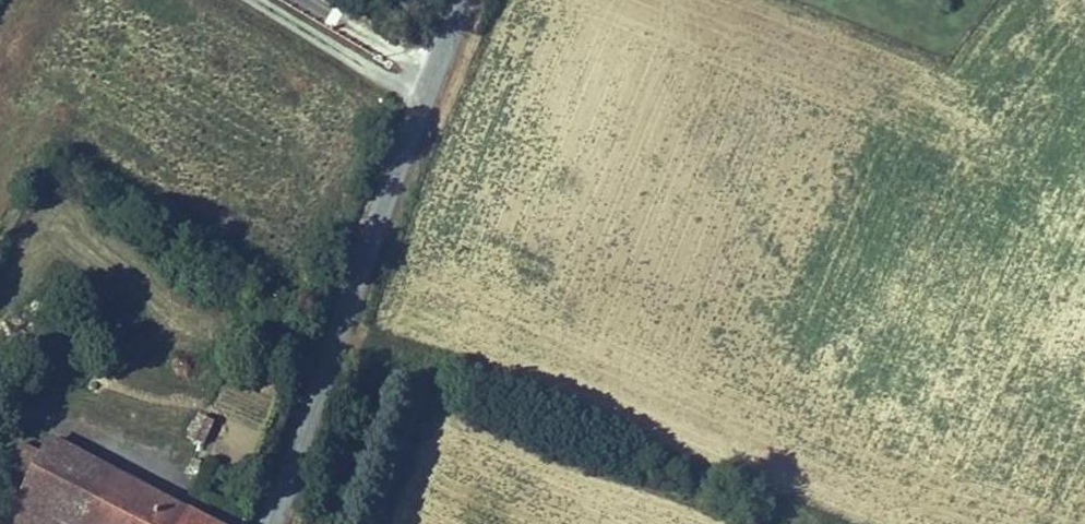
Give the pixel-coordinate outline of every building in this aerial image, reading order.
[(201,453),(213,424),(197,417),(185,446),(201,453)] [(47,443),(39,457),(18,500),(5,523),(55,523),(58,518),(69,523),(201,523),(47,443)] [(18,500),(39,457),(18,446),(0,481),(0,491),(18,500)]
